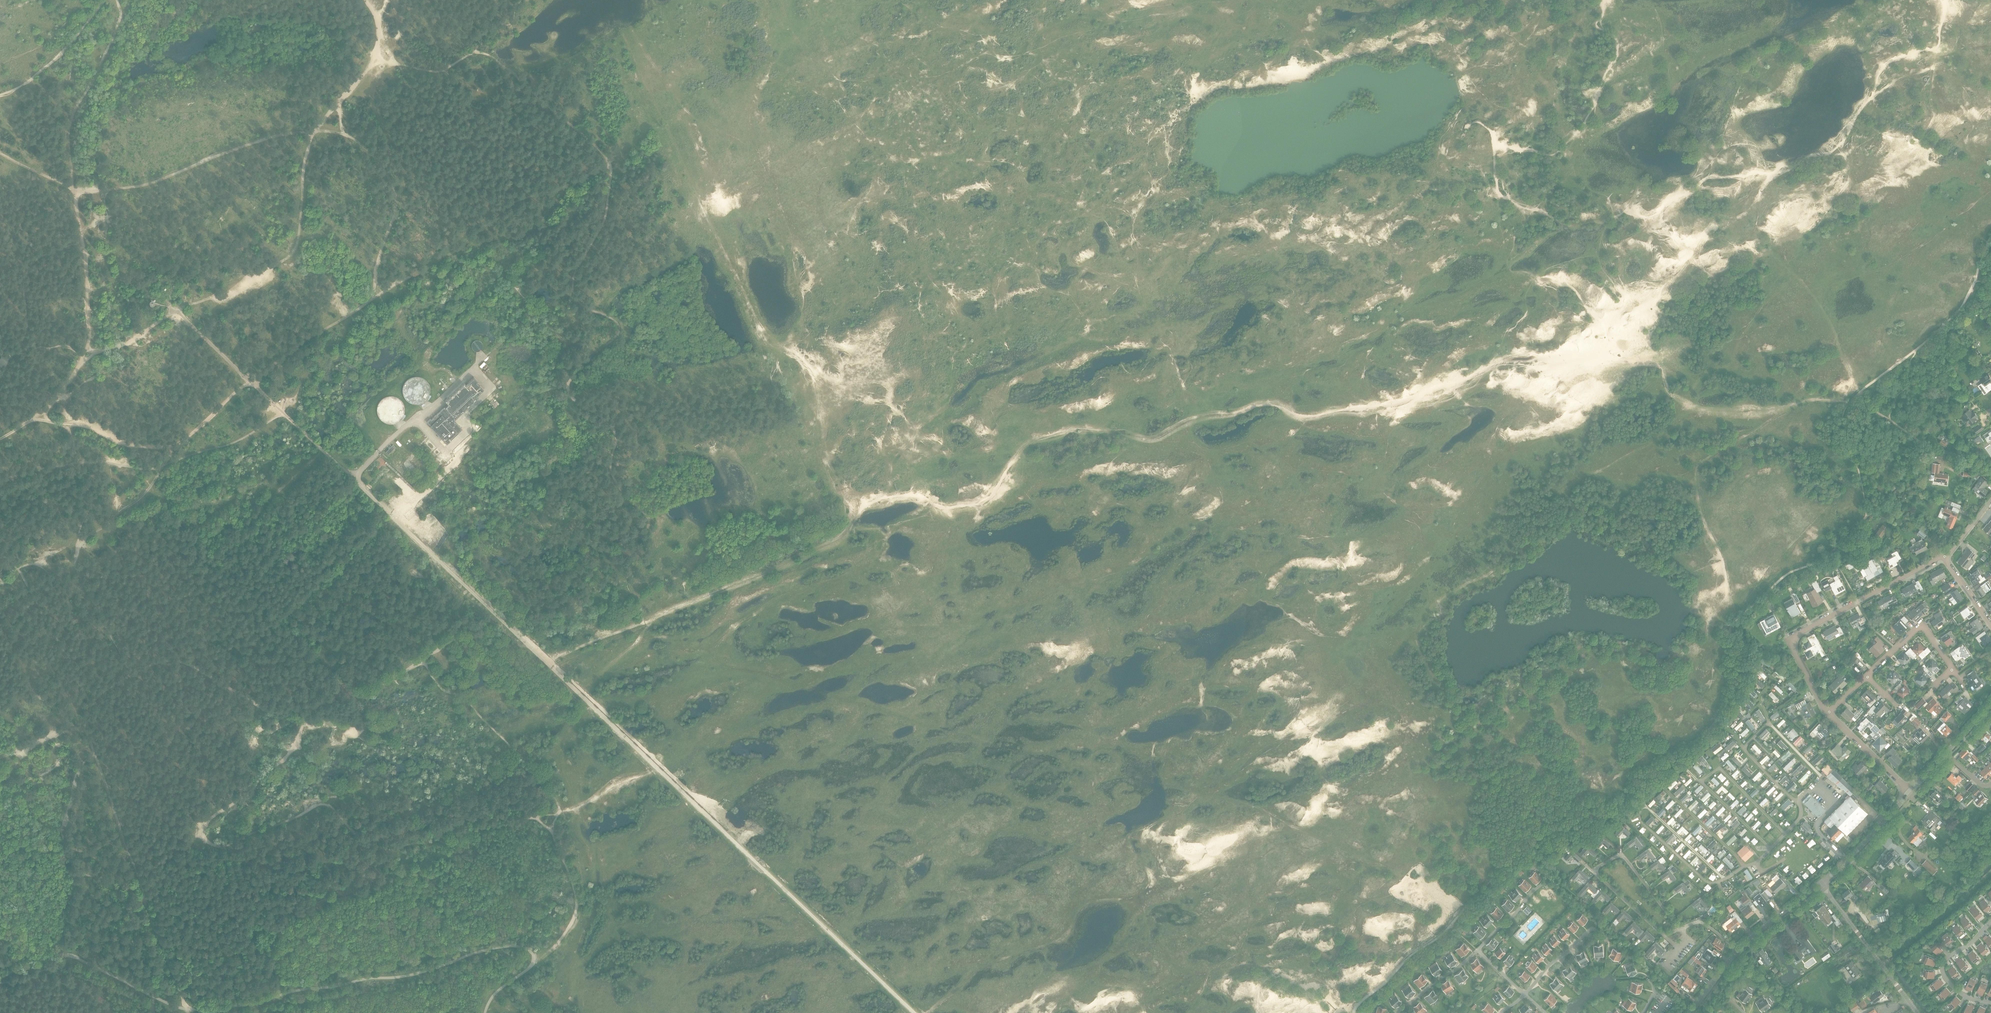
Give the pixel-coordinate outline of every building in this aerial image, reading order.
[(476,352),(477,352),(478,352),(479,351),(480,351),(481,351),(482,350),(482,349),(483,348),(483,347),(483,346),(483,345),(483,344),(482,343),(482,342),(481,342),(480,341),(479,341),(478,340),(477,340),(476,340),(475,341),(474,342),(473,342),(473,343),(472,344),(472,345),(472,346),(472,347),(472,348),(472,349),(473,350),(474,350),(474,351),(475,351),(476,352)] [(1984,394),(1990,389),(1990,384),(1990,382),(1990,381),(1990,378),(1987,372),(1983,375),(1984,377),(1981,379),(1983,382),(1979,386),(1984,394)] [(431,417),(427,421),(431,425),(430,426),(447,444),(462,428),(454,420),(478,397),(476,396),(483,389),(476,382),(478,381),(473,377),(467,383),(468,384),(467,386),(464,383),(444,401),(447,405),(445,407),(444,406),(432,419),(431,417)] [(1974,410),(1972,412),(1970,409),(1962,414),(1965,417),(1962,419),(1967,425),(1969,423),(1970,424),(1977,419),(1977,418),(1978,417),(1974,410)] [(1926,430),(1929,433),(1935,425),(1931,422),(1926,430)] [(1977,434),(1984,429),(1981,424),(1974,429),(1977,434)] [(1947,442),(1950,438),(1946,435),(1942,433),(1940,436),(1939,435),(1938,438),(1941,440),(1939,442),(1945,447),(1948,443),(1947,442)] [(1934,481),(1947,482),(1948,474),(1939,473),(1940,464),(1932,463),(1931,472),(1932,472),(1932,474),(1931,474),(1930,480),(1934,480),(1934,481)] [(1973,488),(1983,496),(1987,491),(1984,488),(1988,482),(1981,477),(1973,488)] [(1947,503),(1960,508),(1961,505),(1948,500),(1947,503)] [(1953,507),(1952,510),(1947,508),(1948,507),(1945,506),(1942,514),(1950,517),(1947,526),(1951,528),(1951,527),(1953,527),(1956,519),(1955,519),(1959,509),(1953,507)] [(1874,537),(1879,540),(1888,527),(1883,524),(1874,537)] [(1917,533),(1925,539),(1930,533),(1922,527),(1919,530),(1920,530),(1917,533)] [(1923,541),(1922,539),(1912,544),(1913,545),(1909,547),(1912,552),(1915,551),(1916,553),(1921,551),(1920,550),(1922,549),(1923,550),(1927,548),(1923,541)] [(1958,562),(1964,567),(1975,554),(1968,548),(1963,555),(1963,556),(1958,562)] [(1887,559),(1891,567),(1897,563),(1896,560),(1901,557),(1897,550),(1891,553),(1893,556),(1887,559)] [(1877,569),(1872,572),(1868,565),(1863,568),(1867,575),(1865,576),(1867,580),(1880,573),(1877,569)] [(1944,579),(1947,578),(1941,568),(1930,574),(1931,576),(1929,578),(1933,586),(1935,584),(1934,582),(1943,577),(1944,579)] [(1984,576),(1980,579),(1978,576),(1980,574),(1978,570),(1969,576),(1971,580),(1970,580),(1973,584),(1978,580),(1980,583),(1986,579),(1984,576)] [(1828,581),(1825,583),(1822,585),(1825,590),(1831,587),(1835,595),(1845,589),(1839,578),(1830,584),(1828,581)] [(1806,594),(1813,607),(1822,602),(1817,592),(1821,590),(1816,580),(1813,581),(1814,584),(1813,585),(1815,589),(1806,594)] [(1920,590),(1923,588),(1918,580),(1915,582),(1916,583),(1914,585),(1913,583),(1901,589),(1905,596),(1917,590),(1917,589),(1919,588),(1920,590)] [(1981,596),(1990,589),(1990,588),(1988,584),(1990,583),(1988,580),(1980,585),(1981,587),(1977,590),(1981,596)] [(1948,583),(1941,587),(1945,592),(1951,588),(1948,583)] [(1952,587),(1945,592),(1945,593),(1944,593),(1946,596),(1950,593),(1953,597),(1949,599),(1950,601),(1951,601),(1954,605),(1957,603),(1963,598),(1957,589),(1954,591),(1952,587)] [(1791,594),(1796,603),(1799,601),(1795,592),(1791,594)] [(1894,595),(1891,597),(1890,595),(1877,601),(1881,608),(1893,602),(1894,603),(1897,601),(1894,595)] [(1784,604),(1792,618),(1801,613),(1793,599),(1784,604)] [(1772,604),(1772,605),(1771,604),(1773,603),(1771,600),(1766,605),(1768,608),(1770,607),(1772,611),(1775,609),(1772,604)] [(1916,621),(1927,610),(1921,604),(1915,610),(1914,609),(1911,612),(1910,611),(1905,615),(1910,620),(1913,618),(1916,621)] [(1971,610),(1970,610),(1967,606),(1960,611),(1964,616),(1966,615),(1969,619),(1974,615),(1971,610)] [(1931,622),(1935,628),(1946,621),(1939,612),(1934,616),(1936,618),(1931,622)] [(1864,616),(1860,618),(1858,613),(1848,618),(1851,625),(1858,621),(1860,625),(1867,622),(1864,616)] [(1760,622),(1766,634),(1780,627),(1774,614),(1760,622)] [(1904,629),(1907,626),(1905,624),(1908,620),(1904,616),(1893,627),(1899,633),(1904,629)] [(1970,630),(1973,633),(1983,627),(1977,618),(1970,623),(1974,627),(1970,630)] [(1839,626),(1836,628),(1835,625),(1823,632),(1827,638),(1836,634),(1837,636),(1843,633),(1839,626)] [(1941,637),(1947,646),(1954,641),(1951,638),(1954,636),(1950,631),(1941,637)] [(1986,633),(1984,631),(1976,637),(1979,642),(1981,640),(1985,646),(1990,642),(1990,640),(1986,633)] [(1822,656),(1825,654),(1814,633),(1807,637),(1809,640),(1803,643),(1806,649),(1803,651),(1807,659),(1819,652),(1822,656)] [(1869,649),(1876,656),(1884,649),(1880,645),(1882,642),(1876,637),(1874,639),(1877,642),(1869,649)] [(1912,656),(1914,658),(1915,659),(1916,658),(1915,657),(1916,656),(1915,656),(1918,654),(1922,658),(1931,651),(1927,647),(1924,650),(1923,649),(1924,648),(1920,643),(1918,645),(1917,643),(1912,647),(1914,649),(1910,652),(1913,656),(1912,656)] [(1962,656),(1964,659),(1970,655),(1964,647),(1962,644),(1955,649),(1957,651),(1952,655),(1955,660),(1962,656)] [(1910,652),(1908,650),(1904,654),(1902,652),(1898,657),(1899,658),(1898,660),(1902,664),(1903,663),(1905,664),(1909,660),(1908,659),(1910,656),(1913,659),(1914,658),(1912,656),(1913,656),(1910,652)] [(1852,662),(1861,671),(1866,666),(1859,659),(1861,656),(1857,652),(1853,655),(1856,659),(1852,662)] [(1928,674),(1930,676),(1932,673),(1930,671),(1931,670),(1933,672),(1937,667),(1936,666),(1938,665),(1933,660),(1932,661),(1930,660),(1926,664),(1927,666),(1925,668),(1924,667),(1922,669),(1924,671),(1928,674)] [(1767,676),(1759,669),(1755,673),(1758,676),(1759,674),(1764,678),(1767,676)] [(1775,672),(1783,678),(1785,676),(1777,669),(1775,672)] [(1981,688),(1980,687),(1979,685),(1981,683),(1975,674),(1976,673),(1974,670),(1967,675),(1969,678),(1968,679),(1969,681),(1968,682),(1970,686),(1972,685),(1974,688),(1975,688),(1976,690),(1977,690),(1981,688)] [(1841,686),(1842,687),(1847,683),(1843,678),(1845,676),(1841,671),(1836,675),(1838,677),(1829,686),(1835,692),(1841,686)] [(1926,680),(1930,676),(1928,674),(1924,671),(1924,672),(1924,673),(1921,675),(1920,674),(1915,678),(1917,680),(1915,681),(1920,686),(1921,684),(1923,686),(1927,681),(1926,680)] [(1900,683),(1902,681),(1901,680),(1900,681),(1897,678),(1899,676),(1895,672),(1893,673),(1892,672),(1887,676),(1889,678),(1887,679),(1892,683),(1893,682),(1897,686),(1900,683)] [(1754,681),(1762,688),(1764,686),(1757,679),(1754,681)] [(1788,683),(1795,690),(1797,687),(1790,681),(1788,683)] [(1900,684),(1900,683),(1897,686),(1894,688),(1898,692),(1897,693),(1901,698),(1903,696),(1904,698),(1908,693),(1907,692),(1908,690),(1904,686),(1903,688),(1900,685),(1900,684)] [(1783,691),(1776,684),(1774,687),(1781,693),(1783,691)] [(1955,691),(1958,689),(1954,684),(1951,686),(1949,684),(1940,692),(1944,698),(1954,690),(1955,691)] [(1867,704),(1870,706),(1876,700),(1873,698),(1875,696),(1868,689),(1862,695),(1869,702),(1867,704)] [(1778,699),(1771,691),(1768,694),(1776,701),(1778,699)] [(1955,701),(1958,704),(1963,698),(1960,695),(1955,701)] [(1754,705),(1747,697),(1744,700),(1749,705),(1748,705),(1750,707),(1751,706),(1752,708),(1754,705)] [(1957,707),(1964,714),(1973,704),(1965,697),(1957,707)] [(1938,705),(1939,704),(1933,698),(1928,704),(1922,698),(1915,706),(1918,709),(1923,704),(1931,712),(1933,710),(1937,713),(1939,711),(1940,711),(1941,710),(1941,709),(1942,708),(1938,705)] [(1809,702),(1805,705),(1803,701),(1796,705),(1798,709),(1802,707),(1807,717),(1815,713),(1809,702)] [(1886,713),(1889,710),(1882,702),(1877,708),(1873,705),(1870,708),(1870,709),(1867,712),(1870,716),(1875,711),(1881,717),(1885,712),(1886,713)] [(1737,708),(1735,710),(1742,718),(1744,716),(1740,711),(1741,710),(1739,709),(1738,710),(1737,708)] [(1849,709),(1848,710),(1846,708),(1841,714),(1848,720),(1852,716),(1856,719),(1860,716),(1855,711),(1853,713),(1849,709)] [(1895,719),(1900,724),(1907,717),(1904,715),(1907,712),(1904,708),(1901,711),(1901,712),(1895,719)] [(1941,717),(1945,721),(1951,714),(1947,710),(1941,717)] [(1730,724),(1737,715),(1734,713),(1727,722),(1730,724)] [(1909,719),(1917,726),(1921,722),(1912,715),(1909,719)] [(1870,740),(1872,737),(1878,731),(1879,729),(1880,729),(1872,722),(1872,723),(1866,718),(1857,727),(1860,730),(1859,731),(1863,735),(1866,733),(1863,730),(1868,726),(1871,728),(1870,729),(1872,731),(1867,737),(1870,740)] [(1753,726),(1747,719),(1744,721),(1751,728),(1753,726)] [(1785,721),(1783,719),(1777,725),(1779,727),(1785,721)] [(1736,730),(1743,723),(1741,721),(1734,728),(1736,730)] [(1943,733),(1946,736),(1952,730),(1944,722),(1937,728),(1943,734),(1943,733)] [(1824,724),(1822,726),(1819,723),(1810,734),(1814,737),(1819,731),(1825,737),(1829,731),(1825,728),(1827,726),(1824,724)] [(1743,736),(1749,730),(1747,727),(1740,734),(1743,736)] [(1794,736),(1798,733),(1798,732),(1796,730),(1795,730),(1793,728),(1790,731),(1792,732),(1791,733),(1794,736)] [(1763,739),(1770,732),(1766,729),(1759,735),(1763,739)] [(1990,735),(1990,734),(1985,729),(1979,736),(1985,741),(1988,739),(1989,740),(1990,739),(1990,740),(1990,736),(1990,735)] [(1922,742),(1928,736),(1922,730),(1920,732),(1918,731),(1916,733),(1917,735),(1913,739),(1919,743),(1921,741),(1922,742)] [(1878,731),(1872,737),(1875,740),(1872,744),(1880,751),(1884,747),(1886,749),(1890,744),(1888,742),(1887,743),(1880,736),(1881,735),(1878,731)] [(1796,745),(1803,738),(1800,735),(1793,743),(1796,745)] [(1727,750),(1735,743),(1733,740),(1725,748),(1727,750)] [(1777,743),(1782,748),(1783,747),(1785,749),(1788,747),(1781,740),(1777,743)] [(1977,749),(1980,752),(1986,747),(1983,743),(1977,749)] [(1845,746),(1842,749),(1837,744),(1831,751),(1841,761),(1850,751),(1845,746)] [(1806,754),(1813,747),(1810,745),(1803,751),(1806,754)] [(1959,753),(1969,763),(1972,761),(1968,757),(1970,755),(1968,754),(1970,752),(1965,747),(1959,753)] [(1887,759),(1895,766),(1901,760),(1894,753),(1896,751),(1892,748),(1887,753),(1890,756),(1887,759)] [(1790,753),(1788,751),(1782,757),(1784,759),(1788,755),(1789,756),(1790,755),(1789,754),(1790,753)] [(1820,754),(1811,762),(1814,765),(1822,757),(1820,754)] [(1708,763),(1702,755),(1696,760),(1699,763),(1701,760),(1705,765),(1708,763)] [(1732,758),(1739,766),(1742,763),(1734,756),(1732,758)] [(1736,767),(1729,760),(1726,762),(1733,769),(1736,767)] [(1786,770),(1794,762),(1792,760),(1783,768),(1786,770)] [(1856,775),(1858,777),(1863,772),(1862,772),(1867,767),(1861,762),(1854,770),(1857,773),(1856,775)] [(1770,772),(1777,765),(1774,763),(1768,769),(1770,772)] [(1703,771),(1696,764),(1693,766),(1700,774),(1703,771)] [(1742,769),(1749,776),(1751,774),(1746,768),(1748,765),(1746,764),(1744,766),(1742,769)] [(1989,764),(1986,767),(1984,764),(1982,766),(1984,768),(1985,768),(1990,775),(1990,766),(1989,764)] [(1793,776),(1802,768),(1800,766),(1791,774),(1793,776)] [(1990,775),(1985,768),(1984,768),(1981,771),(1979,768),(1978,770),(1980,772),(1987,779),(1990,775)] [(1850,795),(1856,790),(1834,769),(1828,775),(1842,789),(1843,789),(1850,795)] [(1762,774),(1759,771),(1752,778),(1755,781),(1762,774)] [(1801,782),(1809,775),(1806,772),(1799,779),(1801,782)] [(1958,775),(1957,777),(1952,772),(1947,777),(1955,785),(1958,781),(1963,786),(1965,784),(1960,779),(1961,778),(1958,775)] [(1786,779),(1790,783),(1792,780),(1789,777),(1788,777),(1786,775),(1779,782),(1782,784),(1786,779)] [(1720,783),(1712,776),(1710,778),(1718,785),(1720,783)] [(1762,787),(1768,781),(1766,778),(1760,784),(1762,787)] [(1675,780),(1668,786),(1670,789),(1679,781),(1677,779),(1675,780)] [(1742,787),(1749,781),(1746,779),(1740,784),(1742,787)] [(1874,785),(1883,793),(1888,788),(1880,780),(1874,785)] [(1788,791),(1796,784),(1793,782),(1786,788),(1788,791)] [(1974,786),(1971,782),(1965,788),(1969,791),(1974,786)] [(1681,786),(1674,793),(1676,796),(1681,791),(1681,792),(1683,791),(1682,790),(1684,789),(1684,788),(1685,787),(1684,787),(1685,786),(1683,784),(1681,786)] [(1701,784),(1695,790),(1697,793),(1703,787),(1701,784)] [(1768,795),(1775,788),(1773,786),(1766,793),(1768,795)] [(1972,791),(1976,795),(1981,791),(1977,787),(1972,791)] [(1657,800),(1665,793),(1663,790),(1655,797),(1657,800)] [(1687,792),(1680,799),(1683,802),(1687,797),(1688,798),(1689,797),(1688,796),(1689,795),(1690,795),(1691,794),(1691,793),(1691,792),(1689,790),(1687,792)] [(1829,826),(1833,823),(1834,822),(1847,834),(1868,813),(1854,799),(1860,794),(1856,790),(1850,795),(1825,821),(1829,826)] [(1932,800),(1937,805),(1938,805),(1940,803),(1943,800),(1941,798),(1942,796),(1935,790),(1931,795),(1934,798),(1932,800)] [(1708,792),(1701,799),(1704,802),(1711,794),(1708,792)] [(1777,800),(1783,794),(1781,792),(1775,798),(1777,800)] [(1803,801),(1819,817),(1826,809),(1810,794),(1803,801)] [(1979,800),(1982,803),(1987,798),(1984,795),(1979,800)] [(1762,806),(1768,800),(1765,797),(1759,804),(1762,806)] [(1668,809),(1675,802),(1672,799),(1665,807),(1668,809)] [(1733,807),(1739,801),(1736,799),(1730,805),(1733,807)] [(1691,810),(1698,802),(1696,800),(1688,807),(1691,810)] [(1723,806),(1716,813),(1718,816),(1725,809),(1723,806)] [(1740,814),(1746,808),(1743,806),(1738,812),(1740,814)] [(1676,817),(1683,810),(1681,808),(1674,815),(1676,817)] [(1707,811),(1700,818),(1702,820),(1706,816),(1707,817),(1709,815),(1708,814),(1709,813),(1708,812),(1710,811),(1708,810),(1707,811)] [(1936,822),(1937,823),(1940,820),(1932,812),(1927,818),(1928,819),(1925,823),(1930,828),(1936,822)] [(1648,825),(1655,818),(1652,815),(1645,822),(1648,825)] [(1715,816),(1707,824),(1709,826),(1713,822),(1714,823),(1716,821),(1714,820),(1717,818),(1715,816)] [(1693,819),(1691,817),(1685,823),(1687,825),(1689,822),(1690,823),(1691,821),(1690,821),(1693,819)] [(1737,819),(1731,825),(1734,829),(1740,823),(1737,819)] [(1801,824),(1808,830),(1811,826),(1805,820),(1801,824)] [(1724,825),(1721,822),(1713,830),(1715,833),(1724,825)] [(1833,823),(1829,826),(1831,828),(1827,832),(1829,834),(1827,836),(1832,841),(1834,839),(1842,831),(1833,823)] [(1695,835),(1702,828),(1699,825),(1692,832),(1695,835)] [(1627,836),(1630,833),(1622,826),(1615,834),(1618,837),(1622,831),(1627,836)] [(1920,835),(1921,835),(1923,833),(1915,826),(1913,828),(1915,830),(1908,838),(1909,837),(1913,841),(1913,842),(1917,845),(1922,840),(1918,837),(1920,835)] [(1722,839),(1730,831),(1728,828),(1719,837),(1722,839)] [(1728,845),(1736,837),(1734,834),(1733,836),(1726,843),(1728,845)] [(1611,845),(1602,837),(1601,838),(1599,837),(1597,839),(1599,840),(1594,845),(1598,847),(1602,843),(1608,848),(1611,845)] [(1639,848),(1642,845),(1636,837),(1627,843),(1629,846),(1635,842),(1639,848)] [(1710,849),(1717,842),(1714,839),(1707,846),(1710,849)] [(1677,852),(1684,845),(1682,842),(1675,850),(1677,852)] [(1593,855),(1596,852),(1588,844),(1581,853),(1584,855),(1588,850),(1593,855)] [(1755,854),(1746,846),(1739,854),(1747,862),(1755,854)] [(1651,860),(1654,857),(1648,848),(1639,855),(1641,859),(1647,854),(1651,860)] [(1685,858),(1691,851),(1689,849),(1683,856),(1685,858)] [(1720,858),(1726,852),(1723,849),(1717,856),(1720,858)] [(1577,861),(1580,858),(1572,850),(1565,858),(1567,861),(1572,856),(1577,861)] [(1896,858),(1898,855),(1894,850),(1891,853),(1889,851),(1880,862),(1881,863),(1879,865),(1883,869),(1885,866),(1885,867),(1888,864),(1890,866),(1892,863),(1890,862),(1895,857),(1896,858)] [(1661,870),(1665,868),(1658,859),(1649,866),(1652,869),(1657,865),(1661,870)] [(1918,866),(1911,859),(1907,863),(1914,870),(1918,866)] [(1921,864),(1932,875),(1937,871),(1926,860),(1921,864)] [(1701,872),(1706,866),(1704,864),(1698,870),(1701,872)] [(1585,881),(1588,878),(1579,870),(1572,878),(1575,880),(1579,875),(1585,881)] [(1673,881),(1676,878),(1669,870),(1660,877),(1663,880),(1668,876),(1673,881)] [(1738,878),(1740,880),(1747,873),(1745,871),(1738,878)] [(1529,878),(1535,884),(1541,878),(1535,872),(1529,878)] [(1770,887),(1776,892),(1785,884),(1776,874),(1771,878),(1775,882),(1770,887)] [(1869,888),(1870,889),(1871,887),(1870,886),(1874,882),(1868,876),(1859,884),(1866,891),(1869,888)] [(1519,885),(1525,892),(1531,886),(1524,880),(1519,885)] [(1594,898),(1600,891),(1598,889),(1597,890),(1588,882),(1578,893),(1581,896),(1589,888),(1594,892),(1591,895),(1594,898)] [(1689,885),(1686,887),(1683,882),(1674,889),(1677,892),(1682,888),(1686,893),(1689,891),(1688,889),(1690,887),(1689,885)] [(1876,885),(1886,894),(1888,891),(1879,882),(1876,885)] [(1510,895),(1516,901),(1522,895),(1516,889),(1510,895)] [(1851,891),(1850,891),(1848,889),(1842,894),(1846,899),(1851,895),(1853,898),(1852,900),(1854,902),(1858,897),(1856,895),(1855,896),(1851,891)] [(1600,891),(1594,898),(1597,900),(1602,895),(1608,901),(1610,898),(1601,890),(1600,891)] [(1769,897),(1764,891),(1761,893),(1766,900),(1769,897)] [(1760,902),(1763,905),(1767,902),(1760,893),(1754,898),(1758,904),(1760,902)] [(1741,910),(1747,917),(1754,912),(1749,906),(1752,903),(1746,895),(1741,899),(1746,906),(1741,910)] [(1705,898),(1704,899),(1702,896),(1691,904),(1694,907),(1699,903),(1704,908),(1707,906),(1707,907),(1708,907),(1710,905),(1706,901),(1705,898)] [(1502,905),(1508,911),(1514,906),(1508,899),(1502,905)] [(1986,911),(1990,907),(1984,899),(1979,903),(1986,911)] [(1617,913),(1620,910),(1610,902),(1603,910),(1606,913),(1611,908),(1617,913)] [(1829,918),(1831,916),(1823,905),(1816,911),(1815,911),(1812,913),(1815,917),(1819,914),(1826,924),(1831,921),(1829,918)] [(1983,915),(1976,906),(1974,908),(1973,906),(1970,909),(1978,919),(1983,915)] [(1491,913),(1497,919),(1503,914),(1497,907),(1491,913)] [(1711,915),(1718,908),(1716,907),(1711,912),(1709,910),(1706,913),(1709,917),(1711,915)] [(1630,921),(1633,918),(1624,910),(1615,919),(1616,920),(1617,919),(1619,921),(1624,915),(1630,921)] [(1740,923),(1736,919),(1739,917),(1734,911),(1732,913),(1734,916),(1732,918),(1731,917),(1722,924),(1722,926),(1725,929),(1726,929),(1728,928),(1730,931),(1740,923)] [(1834,922),(1837,926),(1841,923),(1834,913),(1832,915),(1836,921),(1834,922)] [(1481,922),(1487,927),(1493,921),(1487,915),(1481,922)] [(1577,920),(1582,925),(1587,920),(1582,915),(1577,920)] [(1960,920),(1967,929),(1972,925),(1965,916),(1960,920)] [(1568,927),(1573,932),(1578,927),(1573,922),(1568,927)] [(1642,930),(1633,922),(1624,931),(1627,934),(1633,928),(1637,932),(1635,934),(1639,937),(1644,931),(1642,930)] [(1952,928),(1959,937),(1964,933),(1957,924),(1952,928)] [(1474,932),(1480,939),(1485,933),(1479,927),(1474,932)] [(1559,934),(1564,939),(1569,934),(1564,929),(1559,934)] [(1652,941),(1655,938),(1646,930),(1639,938),(1642,941),(1646,936),(1652,941)] [(1942,937),(1949,945),(1954,941),(1947,933),(1942,937)] [(1811,955),(1815,951),(1803,935),(1798,939),(1802,944),(1795,949),(1794,948),(1790,951),(1797,960),(1803,955),(1801,952),(1806,948),(1811,955)] [(1550,941),(1555,946),(1560,941),(1555,936),(1550,941)] [(1718,938),(1717,939),(1715,938),(1712,942),(1715,943),(1713,945),(1720,950),(1724,944),(1720,941),(1721,940),(1718,938)] [(1487,945),(1492,950),(1496,945),(1491,940),(1487,945)] [(1661,953),(1664,950),(1655,942),(1645,953),(1648,956),(1655,948),(1661,953)] [(1930,947),(1938,955),(1943,950),(1935,942),(1930,947)] [(1977,946),(1984,955),(1989,950),(1981,942),(1977,946)] [(1467,947),(1467,948),(1463,944),(1457,949),(1459,951),(1458,952),(1461,957),(1469,950),(1469,949),(1467,947)] [(1541,950),(1546,955),(1551,950),(1546,945),(1541,950)] [(1602,946),(1602,945),(1599,945),(1599,946),(1594,947),(1595,955),(1598,954),(1598,956),(1603,956),(1602,946)] [(1838,950),(1840,948),(1838,945),(1835,947),(1834,945),(1829,949),(1833,953),(1834,953),(1838,950)] [(1495,953),(1500,958),(1505,953),(1500,948),(1495,953)] [(1771,960),(1767,955),(1768,954),(1765,951),(1764,952),(1761,948),(1756,952),(1761,959),(1761,958),(1766,964),(1771,960)] [(1613,949),(1611,951),(1612,952),(1610,956),(1617,960),(1618,957),(1620,958),(1622,953),(1613,949)] [(1706,960),(1711,963),(1716,955),(1706,949),(1702,956),(1702,957),(1701,958),(1705,961),(1706,960)] [(1968,954),(1975,963),(1980,958),(1973,950),(1968,954)] [(1583,952),(1583,951),(1580,953),(1581,953),(1576,956),(1580,963),(1582,962),(1583,963),(1588,961),(1583,952)] [(1454,963),(1454,964),(1457,962),(1456,961),(1457,961),(1451,953),(1446,956),(1447,958),(1445,960),(1450,966),(1454,963)] [(1533,958),(1538,963),(1543,958),(1538,953),(1533,958)] [(1691,964),(1696,957),(1693,955),(1688,962),(1691,964)] [(1922,961),(1932,965),(1935,959),(1925,955),(1922,961)] [(1504,961),(1509,966),(1514,961),(1508,956),(1504,961)] [(1957,962),(1964,970),(1969,966),(1962,958),(1957,962)] [(1477,959),(1476,959),(1474,961),(1475,961),(1470,964),(1476,971),(1478,969),(1479,970),(1483,967),(1477,959)] [(1845,966),(1853,977),(1859,972),(1851,961),(1845,966)] [(1439,972),(1439,973),(1442,971),(1441,970),(1442,970),(1436,962),(1431,965),(1432,966),(1430,968),(1435,975),(1439,972)] [(1526,967),(1531,972),(1536,967),(1531,962),(1526,967)] [(1633,973),(1634,974),(1636,973),(1636,972),(1633,963),(1628,965),(1628,966),(1625,967),(1628,975),(1633,973)] [(1569,966),(1568,965),(1566,967),(1567,968),(1563,972),(1568,978),(1570,975),(1572,977),(1576,973),(1569,966)] [(1696,971),(1702,976),(1706,969),(1700,965),(1696,971)] [(1948,970),(1955,978),(1960,974),(1953,966),(1948,970)] [(1923,976),(1934,978),(1935,971),(1925,969),(1923,976)] [(1464,973),(1465,972),(1463,970),(1462,970),(1454,976),(1458,980),(1459,979),(1461,982),(1467,977),(1464,973)] [(1519,976),(1524,981),(1529,976),(1524,971),(1519,976)] [(1425,978),(1421,974),(1415,980),(1417,982),(1416,983),(1420,987),(1427,981),(1427,980),(1425,978)] [(1675,982),(1680,977),(1677,974),(1675,976),(1672,979),(1668,983),(1675,990),(1677,988),(1675,986),(1677,983),(1675,982)] [(1690,989),(1692,991),(1697,984),(1687,977),(1682,984),(1685,986),(1683,989),(1688,992),(1690,989)] [(1556,979),(1555,978),(1553,980),(1554,981),(1550,985),(1556,990),(1558,988),(1559,989),(1563,986),(1556,979)] [(1965,987),(1971,990),(1976,981),(1970,978),(1965,987)] [(1930,985),(1933,990),(1942,984),(1938,979),(1930,985)] [(1448,980),(1448,981),(1448,980),(1445,981),(1445,982),(1441,985),(1445,992),(1448,990),(1449,992),(1453,989),(1448,980)] [(1640,988),(1641,988),(1642,985),(1641,985),(1632,982),(1630,987),(1632,988),(1631,991),(1639,993),(1640,988)] [(1981,982),(1977,992),(1983,994),(1987,984),(1981,982)] [(1412,994),(1413,994),(1415,993),(1414,992),(1415,992),(1409,984),(1404,987),(1405,989),(1403,991),(1408,997),(1412,994)] [(1504,992),(1509,997),(1514,991),(1509,986),(1504,992)] [(1938,994),(1942,999),(1950,992),(1946,987),(1938,994)] [(1745,989),(1744,989),(1742,988),(1736,996),(1745,1002),(1746,1001),(1748,1001),(1751,996),(1750,996),(1752,994),(1745,989)] [(1869,996),(1874,1002),(1883,995),(1878,989),(1869,996)] [(1434,993),(1435,992),(1433,990),(1432,991),(1425,997),(1428,1001),(1430,1000),(1432,1002),(1438,997),(1434,993)] [(1846,995),(1849,999),(1856,995),(1853,991),(1846,995)] [(1399,1003),(1399,1004),(1401,1002),(1401,1001),(1395,994),(1391,997),(1392,999),(1389,1001),(1395,1007),(1399,1003)] [(1494,999),(1499,1004),(1504,999),(1499,994),(1494,999)] [(1544,1000),(1551,1006),(1556,1000),(1550,994),(1544,1000)] [(1763,1010),(1764,1011),(1769,1007),(1768,1006),(1771,1005),(1764,996),(1756,1001),(1757,1003),(1756,1004),(1762,1011),(1763,1010)] [(1948,1004),(1953,1008),(1961,1001),(1956,996),(1948,1004)] [(1633,1005),(1634,1006),(1636,1003),(1635,1003),(1627,997),(1624,1002),(1625,1003),(1624,1006),(1631,1010),(1633,1005)] [(1848,1005),(1852,1011),(1859,1007),(1855,1001),(1848,1005)] [(1420,1003),(1419,1002),(1417,1004),(1418,1005),(1414,1008),(1418,1012),(1420,1012),(1421,1012),(1423,1012),(1426,1010),(1420,1003)] [(1523,1012),(1528,1012),(1532,1009),(1526,1003),(1520,1010),(1523,1012)] [(1485,1012),(1491,1012),(1494,1010),(1488,1004),(1482,1009),(1485,1012)] [(1973,1007),(1968,1004),(1963,1012),(1970,1012),(1973,1007)]
